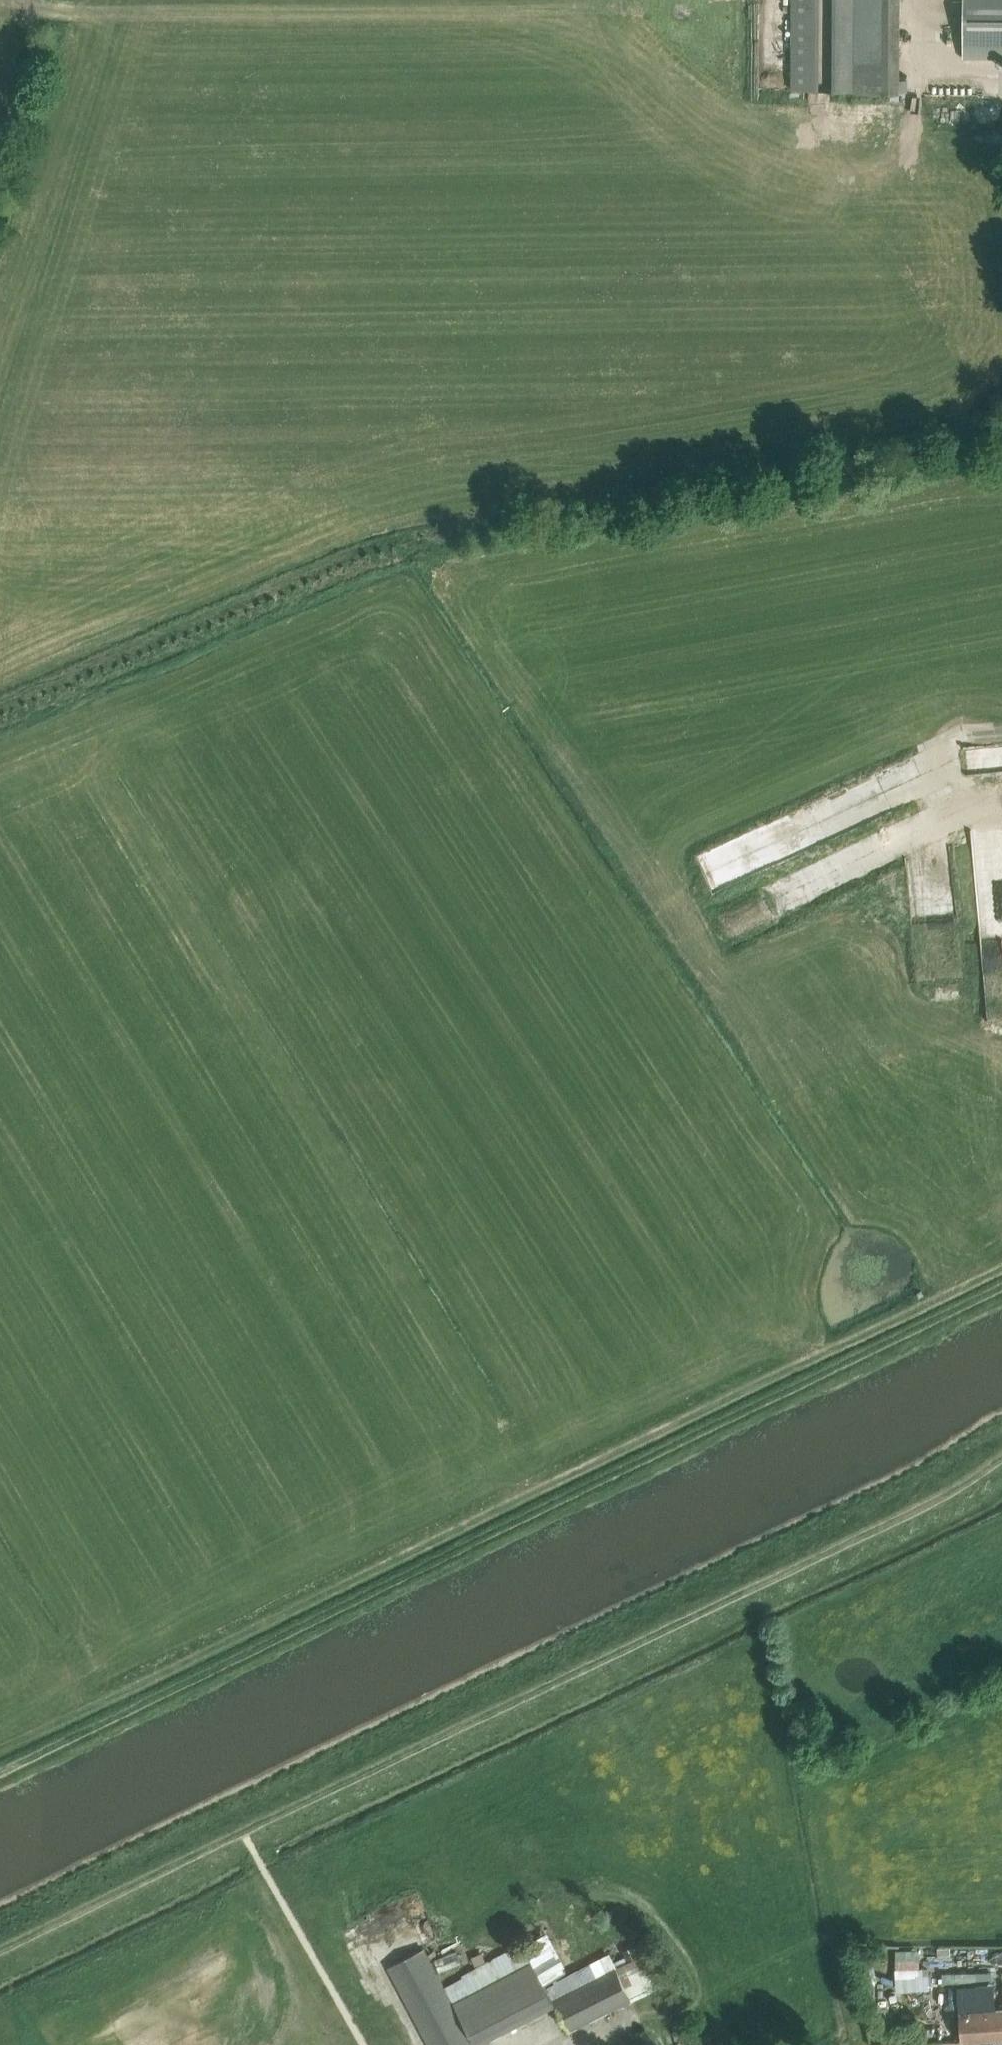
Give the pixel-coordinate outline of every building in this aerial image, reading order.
[(813,92),(815,0),(791,0),(790,91),(813,92)] [(899,93),(900,0),(833,0),(833,91),(899,93)] [(1001,56),(1001,0),(963,0),(963,56),(1001,56)] [(633,1945),(622,1950),(627,1960),(638,1955),(633,1945)] [(430,2044),(479,2044),(554,2006),(529,1958),(451,2000),(423,1947),(388,1966),(430,2044)] [(552,2000),(559,2013),(568,2031),(670,1979),(654,1948),(552,2000)] [(959,2021),(961,2041),(1001,2038),(1001,2010),(959,2013),(959,2021)]
